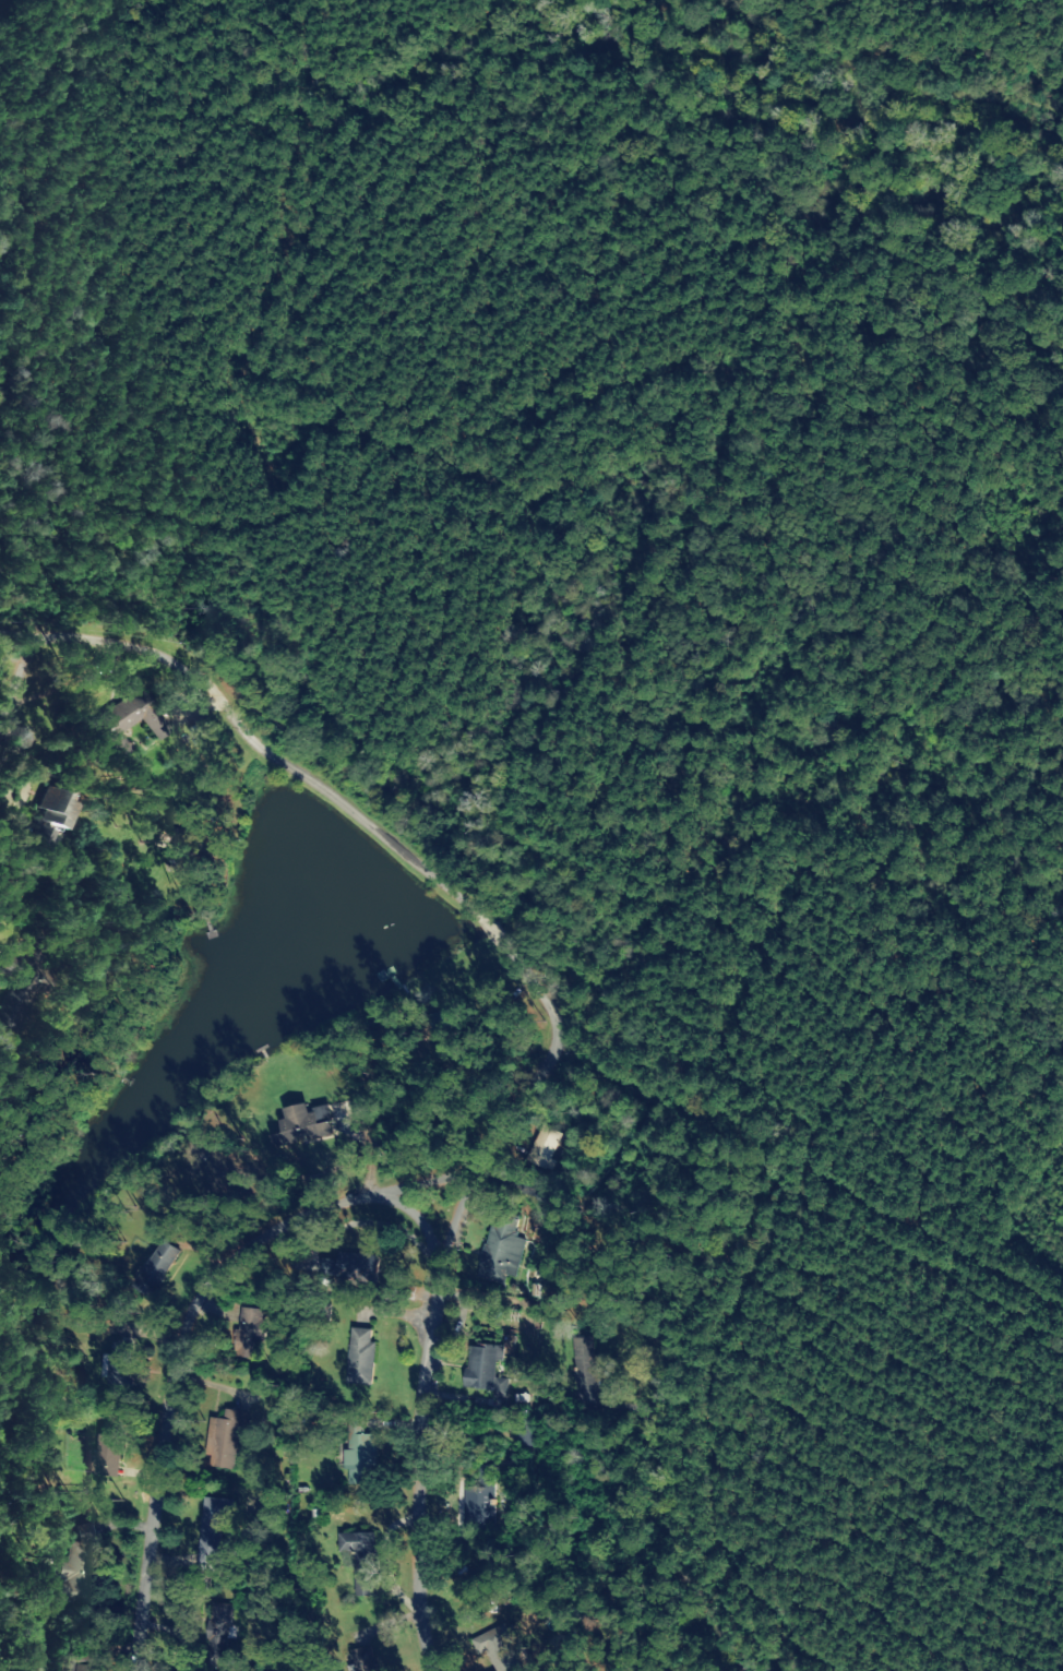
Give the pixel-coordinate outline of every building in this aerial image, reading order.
[(90,716),(113,760),(132,751),(121,731),(143,719),(154,739),(169,732),(145,688),(90,716)] [(80,791),(46,784),(39,820),(73,827),(80,791)] [(58,832),(42,823),(33,841),(49,849),(58,832)] [(38,994),(17,982),(0,1014),(0,1027),(16,1035),(38,994)] [(333,1135),(327,1108),(278,1119),(281,1131),(270,1134),(273,1148),(333,1135)] [(525,1159),(545,1169),(564,1133),(545,1122),(525,1159)] [(477,1273),(502,1281),(504,1274),(517,1278),(529,1238),(518,1234),(523,1216),(497,1208),(477,1273)] [(150,1299),(181,1248),(164,1238),(133,1288),(150,1299)] [(320,1276),(377,1281),(379,1254),(337,1250),(336,1258),(322,1257),(320,1276)] [(237,1336),(262,1340),(268,1310),(243,1305),(237,1336)] [(375,1328),(351,1327),(347,1382),(370,1384),(375,1328)] [(506,1395),(508,1378),(497,1376),(501,1346),(470,1341),(463,1389),(506,1395)] [(132,1383),(133,1342),(112,1342),(112,1354),(104,1354),(104,1382),(132,1383)] [(245,1411),(224,1408),(222,1418),(212,1417),(206,1457),(238,1461),(245,1411)] [(364,1417),(346,1417),(345,1468),(375,1469),(376,1433),(364,1432),(364,1417)] [(98,1472),(119,1472),(119,1434),(98,1434),(98,1472)] [(492,1481),(463,1481),(464,1529),(493,1529),(492,1481)] [(196,1570),(219,1572),(225,1498),(201,1496),(196,1570)] [(86,1603),(94,1540),(93,1540),(96,1525),(78,1522),(76,1542),(67,1541),(64,1561),(53,1559),(48,1598),(86,1603)] [(339,1533),(340,1557),(353,1557),(353,1595),(374,1595),(374,1532),(339,1533)] [(207,1656),(227,1657),(230,1603),(210,1602),(207,1656)] [(492,1670),(524,1670),(507,1625),(479,1635),(492,1670)] [(91,1661),(68,1661),(68,1670),(91,1670),(91,1661)]
